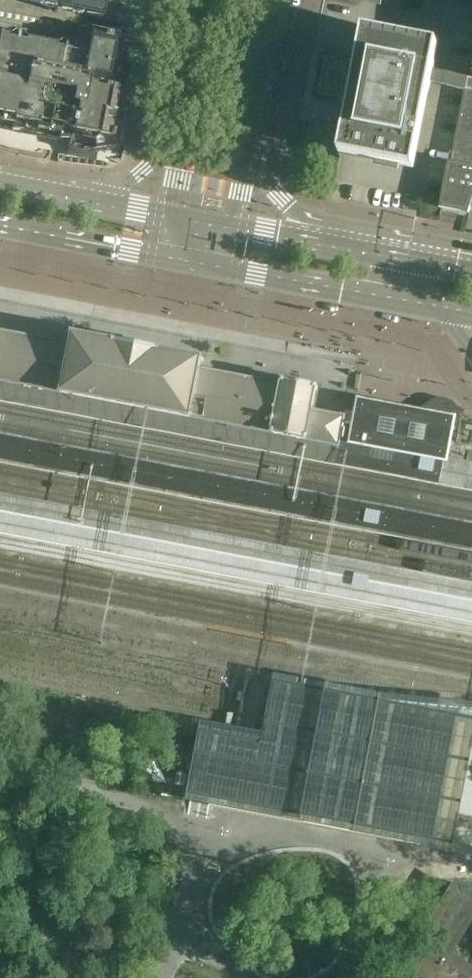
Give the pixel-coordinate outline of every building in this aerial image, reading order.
[(9,131),(22,132),(33,136),(35,136),(34,134),(51,132),(51,129),(61,131),(64,131),(67,150),(78,152),(115,148),(131,59),(111,52),(114,38),(82,31),(85,16),(3,0),(0,0),(0,128),(9,131)] [(85,16),(100,19),(103,6),(107,6),(108,0),(3,0),(85,16)] [(414,170),(430,85),(433,72),(438,45),(364,31),(340,156),(414,170)] [(457,127),(440,216),(441,217),(443,207),(469,212),(471,203),(471,50),(467,79),(464,91),(459,116),(455,115),(454,124),(458,124),(457,127)] [(200,370),(201,363),(202,363),(203,358),(198,357),(198,358),(161,351),(161,350),(157,349),(157,350),(118,343),(118,342),(114,341),(113,342),(76,335),(77,334),(72,333),(71,338),(72,338),(71,346),(0,332),(0,382),(61,394),(65,395),(65,394),(187,418),(191,419),(272,434),(275,435),(303,440),(306,441),(307,441),(336,446),(336,447),(339,447),(340,444),(339,444),(344,421),(345,417),(341,417),(339,417),(314,412),(312,411),(316,391),(317,391),(318,386),(313,386),(313,387),(286,381),(286,380),(281,379),(280,384),(281,384),(281,386),(200,370)] [(416,423),(418,425),(419,426),(420,426),(423,427),(442,430),(444,431),(446,432),(448,433),(450,434),(453,437),(455,439),(456,441),(457,443),(461,423),(461,420),(461,418),(461,416),(461,414),(460,412),(459,410),(458,408),(457,407),(456,405),(454,404),(453,402),(451,401),(449,400),(447,400),(445,399),(443,399),(441,399),(439,399),(437,399),(435,400),(433,400),(432,401),(430,402),(417,412),(415,413),(414,415),(414,417),(414,419),(415,421),(416,423)] [(427,457),(421,456),(419,469),(433,472),(435,459),(427,457)] [(381,514),(367,511),(364,524),(378,527),(381,514)] [(369,577),(355,575),(352,587),(366,590),(369,577)] [(272,683),(263,739),(201,726),(184,808),(247,819),(328,833),(454,853),(460,821),(464,802),(471,759),(471,715),(402,709),(272,683)] [(457,884),(407,965),(427,977),(471,977),(471,968),(450,955),(471,918),(471,893),(457,884)]
